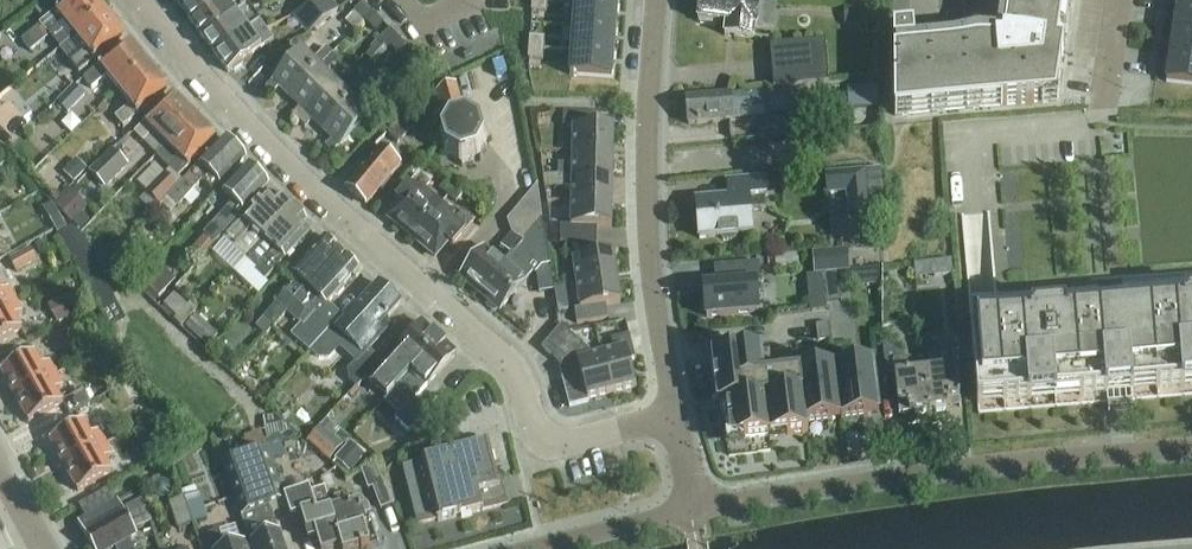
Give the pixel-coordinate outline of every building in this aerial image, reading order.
[(75,38),(105,14),(103,12),(104,8),(98,1),(94,0),(75,0),(66,7),(65,6),(39,26),(40,27),(21,42),(30,53),(49,38),(47,36),(63,23),(75,38)] [(192,25),(196,22),(194,19),(222,0),(185,0),(178,5),(192,25)] [(204,42),(208,39),(207,37),(235,16),(230,9),(242,0),(222,0),(194,19),(196,22),(192,25),(204,42)] [(300,14),(314,31),(338,12),(329,0),(300,14)] [(753,41),(755,29),(756,29),(760,1),(754,0),(701,0),(698,22),(700,22),(700,25),(715,27),(716,24),(726,25),(725,37),(753,41)] [(1003,47),(894,57),(894,117),(1056,103),(1056,102),(1071,0),(1010,0),(1003,47)] [(1191,14),(1191,0),(1179,0),(1177,12),(1191,14)] [(546,13),(547,3),(532,2),(532,12),(546,13)] [(354,12),(365,23),(373,15),(363,4),(354,12)] [(616,32),(617,8),(575,5),(573,29),(616,32)] [(858,6),(859,26),(874,25),(874,6),(858,6)] [(219,53),(261,24),(252,13),(247,7),(235,16),(207,37),(208,39),(204,42),(217,59),(221,56),(219,53)] [(1191,38),(1191,14),(1177,12),(1173,35),(1191,38)] [(105,14),(75,38),(87,52),(71,65),(79,75),(105,54),(103,53),(123,36),(115,27),(116,23),(110,16),(106,15),(105,14)] [(373,15),(365,23),(375,33),(384,25),(373,15)] [(273,41),(261,24),(219,53),(221,56),(217,59),(228,74),(231,72),(235,73),(242,68),(243,63),(273,41)] [(614,56),(616,32),(573,29),(572,53),(614,56)] [(379,45),(366,58),(374,66),(387,53),(385,51),(389,47),(387,45),(396,37),(390,31),(378,44),(379,45)] [(893,35),(894,51),(915,49),(914,33),(893,35)] [(1191,63),(1191,38),(1173,35),(1170,59),(1191,63)] [(389,47),(397,55),(405,47),(396,37),(387,45),(389,47)] [(544,51),(544,40),(530,39),(529,50),(544,51)] [(770,48),(774,90),(828,86),(825,43),(770,48)] [(107,78),(119,92),(151,66),(142,55),(138,55),(130,46),(111,62),(109,60),(83,81),(92,91),(107,78)] [(405,47),(397,55),(408,66),(416,58),(405,47)] [(279,89),(289,99),(332,56),(326,50),(313,62),(303,52),(265,90),(272,97),(279,89)] [(543,61),(544,51),(529,50),(528,60),(543,61)] [(612,81),(614,56),(572,53),(570,78),(612,81)] [(292,117),(298,123),(336,85),(326,75),(338,62),(332,56),(289,99),(299,109),(292,117)] [(1170,59),(1166,84),(1191,88),(1191,63),(1170,59)] [(151,66),(119,92),(131,107),(115,119),(123,129),(149,108),(147,107),(167,90),(160,81),(160,77),(151,66)] [(312,122),(322,132),(364,89),(358,83),(346,95),(336,85),(298,123),(305,130),(312,122)] [(67,113),(84,96),(73,86),(57,103),(67,113)] [(459,165),(462,165),(462,164),(477,160),(478,160),(480,158),(479,158),(487,144),(488,144),(488,141),(483,126),(484,125),(482,123),(481,123),(468,115),(468,114),(464,114),(455,86),(442,90),(436,94),(445,124),(439,136),(438,136),(438,139),(443,154),(442,154),(444,157),(445,156),(459,164),(459,165)] [(364,89),(322,132),(333,142),(325,150),(332,156),(381,106),(364,89)] [(848,89),(848,110),(877,109),(876,89),(848,89)] [(686,100),(688,126),(764,119),(764,117),(798,114),(796,91),(762,94),(686,100)] [(134,134),(156,157),(194,119),(192,117),(192,113),(185,107),(182,106),(173,98),(161,110),(160,109),(134,134)] [(573,128),(572,151),(613,152),(613,128),(599,128),(599,114),(563,113),(562,128),(573,128)] [(387,134),(398,145),(415,127),(404,117),(387,134)] [(194,119),(156,157),(178,179),(204,153),(202,151),(214,139),(206,130),(206,127),(199,120),(195,120),(194,119)] [(202,182),(212,191),(218,185),(220,186),(245,160),(225,140),(208,158),(208,157),(167,199),(176,208),(202,182)] [(346,190),(366,207),(380,190),(382,192),(390,183),(388,181),(400,166),(381,150),(371,161),(346,190)] [(558,165),(558,176),(612,177),(613,152),(572,151),(572,166),(558,165)] [(90,173),(106,189),(127,167),(111,152),(90,173)] [(63,175),(73,185),(87,171),(77,161),(63,175)] [(138,179),(147,187),(163,170),(154,162),(138,179)] [(234,204),(204,235),(214,244),(268,187),(259,179),(259,175),(254,170),(251,170),(248,168),(223,194),(234,204)] [(826,176),(828,196),(847,194),(849,213),(868,212),(865,173),(826,176)] [(390,221),(413,240),(439,207),(425,195),(425,191),(431,184),(419,175),(416,179),(415,179),(396,201),(402,206),(390,221)] [(147,194),(158,206),(177,187),(165,176),(147,194)] [(572,190),(571,201),(612,202),(612,177),(558,176),(557,189),(572,190)] [(696,203),(699,240),(720,239),(723,242),(727,243),(731,243),(735,241),(737,237),(752,236),(750,212),(766,211),(763,179),(726,182),(728,200),(696,203)] [(440,190),(448,197),(457,187),(448,180),(440,190)] [(457,187),(448,197),(456,204),(465,193),(457,187)] [(460,279),(480,296),(542,221),(537,187),(507,223),(511,235),(500,248),(501,249),(494,259),(484,250),(460,279)] [(72,225),(85,212),(68,195),(56,208),(72,225)] [(275,202),(268,196),(226,241),(246,259),(292,211),(290,209),(291,205),(285,199),(281,201),(279,199),(275,202)] [(565,244),(565,245),(597,242),(597,228),(611,229),(612,202),(571,201),(571,227),(560,227),(560,245),(565,244)] [(439,207),(413,240),(435,258),(447,244),(452,248),(475,222),(463,212),(457,218),(453,219),(439,207)] [(294,213),(292,211),(246,259),(258,270),(255,274),(264,283),(309,234),(302,227),(305,223),(303,221),(304,217),(298,212),(294,213)] [(542,221),(480,296),(500,313),(524,284),(514,276),(522,266),(523,267),(529,260),(539,269),(536,273),(539,294),(554,292),(550,266),(542,223),(542,222),(542,221)] [(298,281),(286,294),(290,297),(293,294),(299,300),(341,256),(336,251),(336,247),(330,241),(326,242),(324,240),(292,275),(298,281)] [(573,260),(576,286),(617,280),(613,254),(599,256),(597,242),(565,245),(567,261),(573,260)] [(9,261),(17,276),(38,264),(30,249),(9,261)] [(850,272),(848,252),(812,255),(814,275),(850,272)] [(278,305),(288,314),(298,324),(319,301),(325,306),(332,299),(335,300),(341,293),(340,290),(358,271),(356,269),(356,265),(350,259),(346,260),(341,256),(299,300),(293,294),(290,297),(286,294),(277,303),(278,305)] [(953,276),(951,262),(935,263),(937,278),(953,276)] [(758,315),(755,286),(761,286),(759,265),(721,268),(723,287),(703,289),(706,320),(758,315)] [(137,288),(155,305),(171,288),(153,271),(137,288)] [(827,304),(841,302),(838,274),(824,276),(827,304)] [(617,280),(576,286),(580,310),(574,310),(576,325),(608,320),(606,306),(620,304),(617,280)] [(978,416),(1191,397),(1191,280),(968,299),(978,416)] [(358,299),(309,354),(310,354),(312,353),(319,359),(328,359),(336,350),(340,348),(343,348),(346,349),(356,358),(358,360),(347,372),(348,382),(357,390),(381,363),(380,362),(379,363),(367,352),(386,331),(387,328),(387,324),(386,321),(400,305),(379,286),(366,300),(359,300),(358,299)] [(565,288),(554,289),(554,292),(555,301),(566,300),(565,288)] [(14,303),(8,291),(1,295),(0,293),(0,311),(14,303)] [(74,316),(63,298),(47,307),(57,325),(74,316)] [(162,312),(182,331),(198,313),(190,306),(186,310),(174,298),(162,312)] [(0,311),(0,343),(21,332),(14,318),(21,314),(14,303),(0,311)] [(288,314),(278,305),(256,329),(265,338),(288,314)] [(336,323),(325,313),(307,334),(317,343),(336,323)] [(186,329),(208,349),(218,338),(196,318),(186,329)] [(830,325),(815,327),(817,344),(832,342),(830,325)] [(368,385),(385,399),(439,341),(422,326),(380,371),(368,385)] [(541,350),(553,360),(572,337),(560,327),(541,350)] [(614,352),(601,355),(611,395),(636,388),(629,362),(635,360),(629,336),(611,341),(614,352)] [(572,337),(553,360),(562,368),(559,371),(569,409),(589,404),(588,401),(611,395),(601,355),(591,358),(589,352),(572,337)] [(439,341),(385,399),(386,400),(394,392),(409,406),(395,422),(409,434),(428,413),(414,401),(427,387),(456,356),(439,341)] [(930,412),(926,373),(915,374),(915,372),(908,367),(907,361),(901,362),(901,356),(887,345),(883,346),(886,377),(894,376),(899,415),(913,414),(916,417),(924,416),(926,412),(930,412)] [(727,404),(732,445),(808,436),(807,426),(805,427),(799,375),(793,375),(790,351),(725,358),(730,403),(727,404)] [(108,359),(104,352),(98,355),(102,362),(108,359)] [(1,374),(15,399),(55,376),(49,365),(41,368),(34,355),(1,374)] [(942,371),(926,373),(930,412),(933,412),(936,414),(943,413),(946,410),(960,408),(955,355),(940,357),(942,371)] [(873,366),(835,371),(841,422),(868,419),(867,415),(878,413),(873,366)] [(835,371),(799,375),(805,427),(807,426),(832,423),(832,419),(839,418),(840,423),(841,422),(835,371)] [(55,376),(15,399),(28,424),(62,405),(54,392),(61,388),(55,376)] [(136,452),(148,464),(170,443),(157,419),(131,434),(139,449),(136,452)] [(50,443),(64,468),(100,448),(93,436),(86,440),(79,427),(50,443)] [(308,443),(331,461),(343,446),(320,428),(308,443)] [(280,446),(269,450),(273,461),(284,458),(280,446)] [(402,467),(417,526),(437,521),(437,524),(507,506),(500,479),(496,480),(487,446),(402,467)] [(100,448),(64,468),(77,493),(106,477),(99,463),(106,460),(100,448)] [(362,461),(347,448),(335,461),(350,475),(362,461)] [(283,500),(266,450),(222,465),(241,518),(253,514),(259,531),(249,535),(254,548),(283,548),(269,509),(285,503),(283,500)] [(361,473),(368,492),(373,490),(380,511),(393,507),(377,462),(361,473)] [(195,489),(183,494),(194,527),(208,522),(198,495),(197,495),(195,489)] [(129,542),(136,538),(116,503),(110,491),(78,510),(84,522),(78,525),(91,548),(132,548),(129,542)] [(283,500),(285,503),(291,520),(301,517),(308,543),(311,542),(312,546),(317,545),(319,548),(342,548),(332,517),(324,491),(310,495),(309,491),(283,500)] [(194,527),(183,494),(182,494),(184,500),(170,505),(179,532),(194,527)] [(332,517),(342,548),(370,548),(376,547),(372,534),(365,536),(364,530),(367,529),(363,517),(369,515),(367,508),(358,500),(349,503),(346,496),(334,500),(338,513),(340,513),(341,514),(332,517)] [(125,508),(137,532),(153,524),(142,500),(125,508)] [(219,533),(204,538),(208,548),(224,548),(219,533)]
